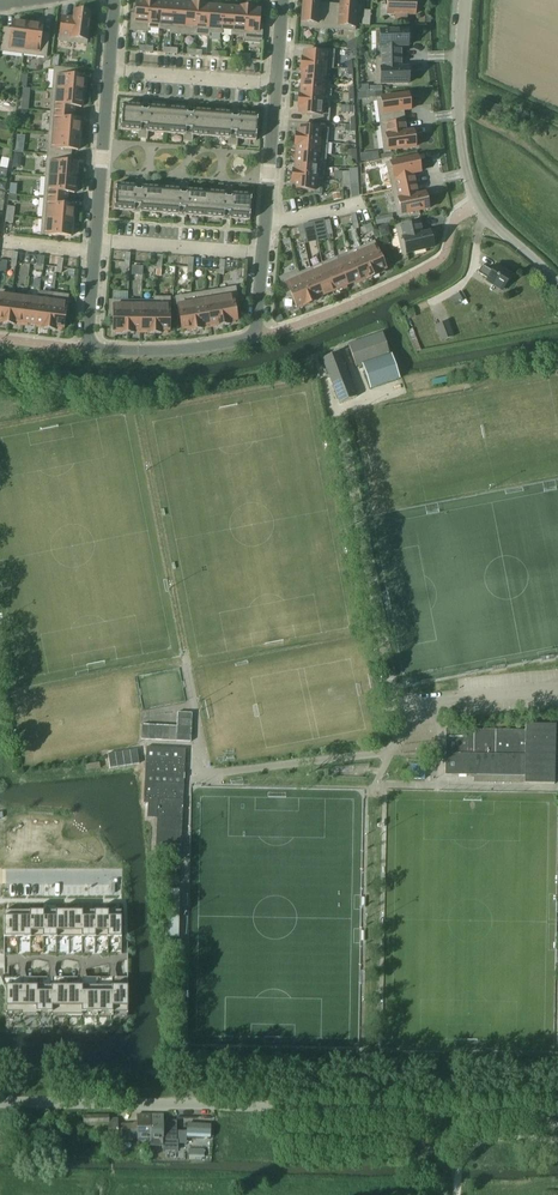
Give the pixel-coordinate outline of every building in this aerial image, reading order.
[(149,0),(143,0),(143,2),(136,1),(135,16),(131,15),(130,30),(147,31),(147,28),(148,24),(147,24),(149,0)] [(155,1),(149,0),(147,24),(148,24),(147,28),(158,29),(159,25),(161,3),(155,3),(155,1)] [(301,27),(327,29),(329,5),(318,4),(318,0),(303,0),(301,27)] [(327,29),(353,31),(356,0),(340,0),(340,6),(329,5),(327,29)] [(414,0),(387,0),(387,14),(395,14),(395,20),(406,20),(406,15),(414,15),(414,12),(416,13),(416,2),(414,2),(414,0)] [(159,25),(158,29),(171,30),(170,33),(171,33),(173,4),(161,3),(159,25)] [(185,5),(173,4),(171,33),(183,34),(185,5)] [(195,35),(198,4),(191,4),(191,5),(185,5),(183,34),(195,35)] [(204,5),(198,4),(195,35),(207,36),(210,7),(204,6),(204,5)] [(222,8),(210,7),(207,36),(208,36),(208,33),(220,34),(222,8)] [(234,9),(222,8),(220,34),(221,30),(232,31),(232,35),(234,9)] [(240,9),(234,9),(232,35),(244,36),(243,39),(244,39),(246,8),(240,8),(240,9)] [(253,9),(246,8),(244,39),(260,40),(261,26),(258,25),(259,11),(253,10),(253,9)] [(369,27),(370,11),(362,10),(361,26),(369,27)] [(73,19),(62,18),(59,41),(85,44),(89,14),(74,12),(73,19)] [(23,54),(27,23),(18,22),(18,24),(12,23),(11,30),(4,29),(1,51),(23,54)] [(40,34),(41,27),(35,26),(35,24),(27,23),(23,54),(45,57),(48,35),(40,34)] [(376,58),(400,58),(400,47),(407,46),(407,31),(376,32),(376,58)] [(346,46),(346,49),(355,50),(356,40),(352,40),(346,46)] [(303,59),(301,59),(301,65),(331,67),(333,52),(318,50),(318,54),(303,53),(303,59)] [(407,68),(400,69),(400,58),(376,58),(377,84),(408,84),(407,68)] [(331,68),(331,67),(301,65),(300,72),(302,72),(301,77),(323,79),(324,68),(331,68)] [(76,77),(76,70),(54,69),(52,91),(84,93),(85,85),(82,84),(83,78),(76,77)] [(327,79),(323,79),(301,77),(300,90),(329,92),(330,92),(326,91),(327,79)] [(329,92),(300,90),(300,96),(298,96),(298,102),(329,104),(329,92)] [(81,108),(81,102),(83,102),(84,93),(52,91),(51,112),(73,114),(73,107),(81,108)] [(380,125),(403,122),(402,111),(409,110),(407,95),(377,99),(380,125)] [(329,104),(298,102),(297,108),(299,108),(298,115),(313,116),(312,119),(327,121),(329,104)] [(149,106),(140,105),(140,106),(122,105),(121,115),(122,115),(121,120),(120,130),(138,132),(138,139),(147,139),(147,132),(165,134),(167,109),(149,107),(149,106)] [(192,136),(210,137),(212,112),(194,111),(194,109),(185,108),(185,110),(167,109),(165,134),(183,135),(183,142),(192,143),(192,136)] [(49,134),(80,136),(81,128),(79,127),(80,121),(72,121),(73,114),(51,112),(49,134)] [(256,131),(255,131),(256,126),(257,116),(239,114),(239,113),(230,112),(230,114),(212,112),(210,137),(228,139),(227,146),(236,147),(237,139),(255,141),(256,131)] [(384,151),(414,147),(412,132),(405,133),(403,122),(380,125),(384,151)] [(295,134),(295,140),(318,142),(326,142),(327,130),(319,130),(297,128),(297,134),(295,134)] [(47,155),(69,157),(70,150),(77,151),(78,145),(80,145),(80,136),(49,134),(47,155)] [(325,143),(295,140),(294,147),(296,147),(295,153),(324,155),(325,143)] [(15,144),(14,152),(22,152),(23,145),(15,144)] [(294,165),(323,167),(324,155),(295,153),(294,165)] [(359,154),(361,162),(369,161),(368,153),(359,154)] [(69,157),(47,155),(46,177),(77,179),(78,171),(76,170),(76,164),(69,164),(69,157)] [(392,190),(415,185),(412,174),(420,173),(416,158),(386,164),(392,190)] [(360,165),(362,172),(370,170),(368,163),(360,165)] [(323,167),(294,165),(294,171),(292,171),(292,177),(319,179),(315,178),(316,167),(323,168),(323,167)] [(349,184),(357,184),(357,169),(349,169),(349,172),(341,173),(342,188),(350,187),(349,184)] [(76,188),(77,179),(46,177),(44,198),(66,199),(66,193),(74,194),(74,188),(76,188)] [(293,183),(292,190),(318,192),(319,179),(292,177),(291,183),(293,183)] [(134,186),(115,185),(115,195),(115,200),(114,200),(113,210),(132,212),(132,213),(141,214),(141,212),(159,214),(161,189),(143,187),(143,180),(134,179),(134,186)] [(179,183),(178,190),(161,189),(159,214),(176,215),(176,217),(185,217),(185,216),(203,217),(205,192),(187,191),(188,184),(179,183)] [(392,190),(397,216),(427,209),(424,194),(417,196),(415,185),(392,190)] [(224,186),(223,194),(205,192),(203,217),(221,219),(221,220),(230,221),(231,219),(249,221),(250,211),(249,211),(249,206),(250,206),(251,196),(233,194),(233,187),(224,186)] [(339,194),(332,195),(333,202),(340,200),(339,194)] [(66,199),(44,198),(42,220),(74,222),(74,214),(72,213),(73,207),(65,207),(66,199)] [(6,215),(13,216),(14,208),(7,207),(6,215)] [(13,216),(6,215),(5,222),(12,223),(13,216)] [(374,218),(376,226),(384,224),(383,216),(374,218)] [(71,231),(73,231),(74,222),(42,220),(41,234),(70,237),(71,231)] [(421,235),(419,223),(396,229),(402,255),(432,248),(429,233),(421,235)] [(315,235),(308,236),(309,244),(317,242),(315,235)] [(373,243),(360,248),(372,278),(379,275),(378,273),(385,270),(373,243)] [(348,254),(359,281),(365,278),(366,280),(372,278),(360,248),(348,254)] [(335,259),(347,286),(359,281),(348,254),(347,254),(348,257),(337,262),(335,259)] [(36,265),(35,270),(42,271),(43,266),(44,257),(37,256),(36,265)] [(322,264),(334,292),(347,286),(335,259),(322,264)] [(322,264),(310,270),(321,297),(334,292),(322,264)] [(477,273),(486,279),(485,281),(492,286),(493,284),(502,290),(511,277),(494,266),(491,271),(482,265),(477,273)] [(296,272),(310,304),(316,302),(315,300),(321,297),(310,270),(298,275),(296,272)] [(303,307),(310,304),(296,272),(280,279),(287,296),(290,294),(296,308),(302,305),(303,307)] [(234,288),(217,291),(223,326),(229,325),(229,323),(236,322),(234,307),(237,307),(234,288)] [(203,294),(209,326),(215,325),(216,327),(223,326),(217,291),(203,294)] [(1,321),(1,323),(8,324),(12,293),(0,292),(0,321),(1,321)] [(460,292),(455,296),(460,303),(465,300),(460,292)] [(25,298),(12,297),(12,293),(8,324),(15,325),(15,323),(21,324),(25,298)] [(53,295),(38,293),(37,300),(38,300),(35,326),(42,327),(41,329),(48,330),(53,295)] [(190,296),(196,331),(202,329),(202,327),(209,326),(203,294),(190,296)] [(53,295),(48,330),(55,331),(55,329),(63,329),(67,297),(53,295)] [(176,298),(181,331),(188,330),(189,332),(196,331),(190,296),(176,298)] [(25,298),(21,324),(35,326),(38,300),(37,300),(25,298)] [(154,302),(154,334),(161,334),(161,332),(168,332),(169,299),(154,299),(154,302)] [(127,302),(109,302),(109,317),(113,317),(113,331),(120,331),(120,334),(127,334),(127,302)] [(141,302),(127,302),(127,334),(134,334),(134,332),(141,332),(141,302)] [(141,302),(141,332),(147,332),(147,334),(154,334),(154,302),(141,302)] [(400,312),(402,317),(406,316),(408,319),(416,316),(412,308),(400,312)] [(435,326),(441,342),(452,337),(447,321),(435,326)] [(416,353),(421,351),(412,329),(407,331),(416,353)] [(381,334),(348,345),(355,367),(361,365),(369,389),(399,379),(391,355),(389,356),(381,334)] [(338,353),(322,359),(339,404),(356,397),(338,353)] [(141,725),(141,740),(190,742),(191,721),(191,714),(190,714),(177,713),(176,727),(141,725)] [(523,784),(554,785),(554,784),(553,784),(555,726),(525,725),(525,726),(525,730),(445,728),(445,752),(445,760),(444,775),(473,776),(524,777),(524,783),(523,783),(523,784)] [(180,860),(185,749),(146,747),(143,803),(147,804),(147,818),(157,818),(155,859),(180,860)] [(136,749),(108,754),(110,768),(139,764),(136,749)] [(411,764),(410,780),(424,781),(424,765),(411,764)] [(523,784),(523,783),(524,783),(524,777),(473,776),(473,783),(523,784)] [(179,890),(168,890),(167,941),(178,941),(179,890)] [(16,911),(3,911),(3,938),(16,938),(16,911)] [(29,911),(16,911),(16,938),(29,938),(29,911)] [(42,911),(29,911),(29,938),(42,938),(42,911)] [(55,911),(42,911),(42,938),(55,938),(55,911)] [(68,911),(55,911),(55,938),(68,938),(68,911)] [(81,911),(68,911),(68,938),(81,938),(81,911)] [(94,911),(81,911),(81,938),(94,938),(94,911)] [(107,911),(94,911),(94,938),(107,938),(107,911)] [(121,911),(107,911),(107,938),(121,938),(121,911)] [(21,986),(5,986),(5,1013),(21,1013),(21,986)] [(36,986),(21,986),(21,1013),(36,1013),(36,986)] [(51,986),(36,986),(36,1013),(51,1013),(51,986)] [(66,986),(51,986),(51,1013),(66,1013),(66,986)] [(81,986),(66,986),(66,1013),(81,1013),(81,986)] [(96,986),(81,986),(81,1013),(96,1013),(96,986)] [(111,986),(96,986),(96,1013),(111,1013),(111,986)] [(127,986),(111,986),(111,1013),(127,1013),(127,986)] [(108,1115),(83,1116),(83,1126),(107,1125),(108,1144),(117,1143),(117,1141),(117,1140),(138,1139),(138,1141),(138,1143),(152,1142),(152,1141),(152,1130),(149,1131),(149,1115),(137,1115),(137,1126),(133,1126),(133,1124),(117,1125),(117,1119),(108,1119),(108,1115)] [(150,1115),(149,1115),(149,1131),(152,1130),(152,1141),(152,1142),(152,1146),(163,1146),(163,1140),(175,1141),(175,1122),(165,1122),(165,1121),(163,1121),(163,1115),(150,1115)] [(186,1124),(186,1136),(210,1137),(210,1126),(186,1124)] [(2,1134),(2,1151),(10,1151),(11,1134),(2,1134)]
